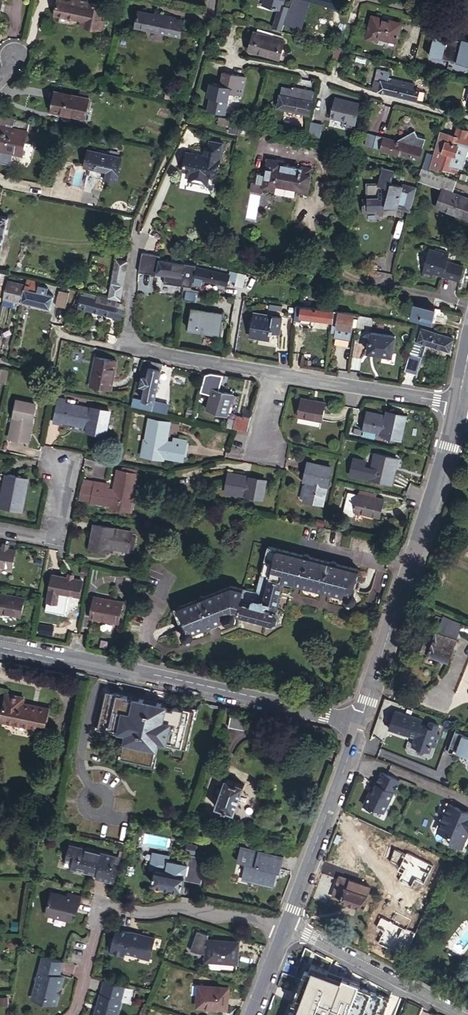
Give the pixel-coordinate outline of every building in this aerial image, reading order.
[(105,22),(102,21),(105,7),(86,3),(85,8),(80,8),(80,2),(67,0),(61,0),(59,17),(85,22),(84,27),(104,31),(105,22)] [(269,4),(273,5),(273,6),(277,7),(278,6),(279,7),(282,7),(276,26),(284,28),(285,26),(287,18),(290,6),(282,3),(283,0),(267,0),(269,4)] [(339,9),(341,0),(312,0),(339,9)] [(299,5),(291,3),(290,6),(287,18),(293,20),(295,20),(299,5)] [(354,25),(357,15),(350,12),(346,23),(354,25)] [(185,23),(177,21),(172,20),(172,17),(164,15),(163,18),(156,17),(141,13),(137,28),(182,37),(185,23)] [(401,23),(372,15),(367,34),(396,42),(401,23)] [(273,56),(278,39),(249,30),(243,47),(273,56)] [(460,38),(460,41),(444,37),(445,34),(432,31),(426,54),(467,64),(467,61),(467,40),(460,38)] [(340,61),(343,47),(336,46),(333,59),(340,61)] [(378,70),(373,88),(417,100),(418,98),(423,100),(425,93),(419,91),(420,88),(389,80),(390,73),(378,70)] [(217,85),(233,89),(232,94),(244,97),(249,79),(227,74),(224,86),(217,85)] [(269,102),(311,113),(314,100),(283,92),(285,85),(274,82),(269,102)] [(314,100),(317,90),(286,82),(285,85),(283,92),(314,100)] [(217,85),(211,112),(228,116),(232,94),(233,89),(217,85)] [(49,112),(83,118),(87,99),(53,93),(49,112)] [(353,128),(360,104),(336,98),(331,118),(347,122),(346,126),(353,128)] [(40,124),(1,116),(0,120),(0,149),(16,153),(16,154),(26,156),(31,131),(38,132),(40,124)] [(230,120),(219,118),(217,125),(228,128),(230,120)] [(323,123),(312,121),(309,133),(320,135),(323,123)] [(245,127),(230,124),(229,131),(244,135),(245,127)] [(382,138),(375,136),(372,149),(378,151),(378,152),(418,162),(424,140),(417,138),(413,132),(402,138),(401,142),(382,138)] [(442,136),(432,168),(437,170),(437,171),(451,175),(451,174),(454,175),(456,167),(453,166),(457,151),(467,154),(467,150),(467,143),(466,143),(467,136),(455,133),(454,139),(442,136)] [(372,149),(375,136),(366,134),(363,147),(372,149)] [(431,165),(430,168),(432,168),(442,136),(439,135),(432,158),(431,165)] [(206,156),(200,155),(186,152),(182,172),(190,173),(189,181),(190,182),(200,184),(200,183),(208,184),(209,177),(216,179),(220,159),(224,160),(227,144),(209,140),(207,149),(206,156)] [(107,171),(111,149),(90,145),(85,166),(107,171)] [(426,157),(424,163),(431,165),(432,158),(426,157)] [(292,165),(273,162),(267,161),(267,159),(258,158),(256,172),(249,171),(247,181),(254,182),(254,185),(262,186),(263,184),(287,188),(287,189),(298,191),(302,165),(292,164),(292,165)] [(421,171),(426,173),(428,173),(430,168),(431,165),(424,163),(421,171)] [(412,214),(420,190),(406,185),(406,187),(395,183),(399,171),(387,167),(381,183),(370,183),(369,197),(364,197),(364,210),(380,211),(380,214),(385,214),(388,205),(412,214)] [(426,173),(421,171),(418,182),(423,183),(426,173)] [(426,173),(423,183),(444,190),(438,210),(467,219),(467,199),(453,194),(448,193),(452,180),(428,173),(426,173)] [(460,177),(459,183),(466,185),(467,179),(460,177)] [(448,193),(453,194),(456,182),(452,180),(448,193)] [(0,214),(0,246),(1,240),(3,241),(9,216),(0,214)] [(394,223),(388,261),(398,262),(400,251),(401,251),(405,225),(394,223)] [(120,300),(131,244),(119,242),(109,297),(120,300)] [(446,254),(427,249),(418,276),(428,278),(430,273),(457,280),(461,265),(444,261),(446,254)] [(196,266),(143,257),(141,264),(149,265),(148,270),(183,276),(190,277),(194,278),(196,266)] [(194,287),(202,289),(203,282),(227,287),(228,281),(229,281),(237,282),(236,287),(244,289),(246,276),(222,272),(221,278),(197,273),(194,287)] [(190,277),(183,276),(182,284),(189,285),(190,277)] [(39,283),(27,280),(26,286),(23,301),(51,307),(52,303),(53,299),(54,295),(46,293),(48,287),(39,285),(39,283)] [(23,301),(26,286),(8,282),(4,298),(7,299),(14,300),(22,302),(23,301)] [(196,289),(187,288),(186,297),(195,298),(196,289)] [(60,290),(58,300),(57,304),(57,306),(67,308),(71,292),(60,290)] [(123,307),(80,296),(78,306),(120,317),(123,307)] [(335,311),(296,304),(294,314),(303,316),(333,321),(334,319),(335,311)] [(438,308),(412,304),(409,319),(429,322),(431,313),(437,314),(438,308)] [(226,314),(196,307),(191,326),(221,333),(224,322),(225,316),(226,314)] [(279,329),(282,316),(262,312),(262,313),(254,311),(250,334),(259,336),(259,335),(269,337),(270,330),(272,331),(273,328),(279,329)] [(355,314),(335,311),(334,319),(338,320),(337,327),(352,329),(355,314)] [(373,319),(359,316),(357,327),(371,330),(373,319)] [(382,326),(381,333),(395,336),(397,328),(382,326)] [(336,333),(336,337),(351,339),(352,329),(337,327),(336,333)] [(421,331),(418,338),(417,342),(414,341),(405,372),(418,376),(423,358),(419,357),(423,344),(427,345),(451,353),(455,341),(421,331)] [(395,336),(381,333),(371,332),(368,348),(383,351),(382,354),(392,356),(395,336)] [(111,390),(117,362),(98,357),(91,385),(111,390)] [(143,400),(133,398),(131,407),(160,413),(162,403),(155,402),(163,364),(151,361),(149,373),(146,387),(143,400)] [(8,369),(0,367),(0,369),(0,382),(5,383),(8,369)] [(141,386),(146,387),(149,373),(144,372),(141,386)] [(227,415),(231,395),(210,391),(206,411),(227,415)] [(65,398),(58,397),(53,423),(60,425),(61,421),(88,426),(87,430),(105,434),(109,410),(86,406),(86,407),(64,403),(65,398)] [(322,419),(325,402),(302,397),(298,415),(322,419)] [(35,403),(18,400),(12,437),(30,440),(34,417),(33,417),(35,403)] [(397,437),(402,414),(385,411),(384,415),(366,411),(362,428),(374,431),(380,432),(380,433),(397,437)] [(245,431),(249,417),(234,414),(234,418),(227,417),(225,426),(245,431)] [(298,416),(297,422),(320,427),(321,421),(298,416)] [(169,421),(149,417),(142,453),(162,457),(163,455),(183,458),(186,441),(173,438),(172,444),(165,443),(169,421)] [(374,431),(362,428),(361,434),(373,437),(374,431)] [(390,483),(395,458),(374,453),(368,478),(390,483)] [(304,480),(305,480),(309,481),(308,486),(305,500),(305,501),(321,504),(325,485),(326,485),(330,468),(308,463),(304,480)] [(97,480),(95,486),(92,500),(113,504),(113,506),(131,510),(138,472),(120,469),(116,491),(108,489),(109,483),(97,480)] [(251,475),(229,470),(226,488),(248,492),(248,493),(262,497),(266,479),(251,476),(251,475)] [(6,472),(0,503),(0,504),(21,508),(27,477),(6,472)] [(92,500),(95,486),(84,484),(81,497),(92,500)] [(308,486),(304,485),(301,484),(299,498),(305,500),(308,486)] [(375,497),(358,493),(357,495),(348,492),(344,508),(354,510),(354,511),(379,517),(383,499),(375,497)] [(354,510),(344,508),(343,515),(353,517),(354,511),(354,510)] [(109,546),(114,548),(129,551),(129,549),(132,536),(133,533),(113,529),(113,527),(95,524),(91,548),(108,552),(109,546)] [(354,588),(360,567),(337,561),(336,559),(333,559),(331,560),(309,555),(308,553),(305,552),(304,553),(269,544),(258,590),(232,583),(206,594),(204,593),(200,594),(200,596),(179,604),(186,623),(184,624),(181,630),(183,635),(189,637),(193,636),(195,631),(194,629),(225,617),(228,619),(235,617),(235,613),(273,623),(279,621),(281,613),(278,609),(277,609),(285,578),(345,593),(344,595),(347,600),(352,601),(357,598),(358,593),(356,589),(354,588)] [(18,549),(0,545),(0,564),(14,567),(18,549)] [(84,579),(74,577),(67,576),(55,573),(49,598),(58,600),(61,590),(81,594),(84,579)] [(26,597),(3,593),(0,607),(0,610),(22,615),(26,597)] [(120,623),(125,602),(96,596),(92,617),(120,623)] [(54,623),(40,621),(38,630),(52,633),(54,623)] [(432,627),(418,659),(463,678),(457,690),(467,695),(467,642),(432,627)] [(95,729),(116,733),(116,729),(128,732),(127,739),(123,738),(119,756),(150,763),(154,745),(151,744),(152,737),(164,740),(163,744),(184,749),(192,711),(171,706),(171,709),(163,707),(158,706),(159,704),(155,703),(154,705),(141,702),(141,700),(137,699),(136,701),(132,700),(124,699),(125,696),(103,691),(95,729)] [(51,711),(26,706),(27,700),(10,697),(4,724),(48,732),(51,711)] [(422,718),(396,709),(390,727),(415,737),(414,739),(419,740),(417,746),(431,751),(433,745),(437,747),(442,734),(438,730),(441,724),(430,719),(429,724),(425,723),(422,718)] [(245,734),(247,721),(232,717),(229,731),(245,734)] [(128,732),(116,729),(116,733),(124,735),(123,738),(127,739),(128,732)] [(461,754),(467,753),(467,737),(454,731),(455,730),(454,729),(448,747),(455,749),(454,752),(461,754)] [(455,755),(461,754),(454,752),(455,749),(448,747),(446,752),(455,755)] [(244,780),(247,771),(232,767),(230,776),(244,780)] [(372,808),(382,813),(396,781),(379,773),(374,785),(370,793),(368,792),(361,806),(372,811),(372,808)] [(233,815),(243,786),(224,779),(214,808),(233,815)] [(465,813),(464,815),(457,812),(458,809),(447,805),(436,831),(447,836),(450,837),(447,843),(460,849),(466,834),(467,834),(467,814),(465,813)] [(358,816),(348,839),(381,854),(391,831),(358,816)] [(95,879),(113,884),(119,865),(112,863),(114,857),(68,845),(63,862),(71,864),(70,868),(86,872),(87,867),(97,870),(96,876),(95,879)] [(185,853),(193,855),(195,847),(186,845),(185,853)] [(245,865),(242,877),(255,880),(254,883),(274,888),(277,873),(280,873),(283,857),(260,853),(259,855),(252,854),(252,851),(240,849),(237,863),(245,865)] [(203,868),(175,863),(173,874),(183,877),(185,869),(202,872),(203,868)] [(85,873),(96,876),(97,870),(87,867),(86,872),(85,873)] [(183,877),(182,881),(200,885),(202,872),(185,869),(183,877)] [(182,881),(183,877),(173,874),(153,870),(150,884),(180,890),(182,881)] [(367,889),(342,880),(339,887),(336,885),(331,897),(359,909),(367,889)] [(73,911),(77,912),(81,899),(67,895),(66,898),(52,894),(45,916),(58,919),(58,920),(70,923),(73,915),(72,915),(73,911)] [(148,962),(154,940),(139,935),(138,936),(116,930),(109,955),(124,959),(125,955),(137,958),(137,959),(148,962)] [(238,964),(238,944),(208,943),(208,963),(238,964)] [(61,974),(64,961),(45,956),(43,963),(41,963),(34,987),(38,988),(35,999),(48,1003),(48,1002),(57,1004),(60,993),(58,993),(59,988),(61,989),(65,976),(61,974)] [(387,1000),(309,970),(292,1014),(381,1014),(387,1000)] [(105,980),(101,993),(100,993),(93,1014),(117,1014),(121,1001),(125,988),(125,986),(105,980)] [(228,1010),(229,989),(199,987),(198,1008),(228,1010)] [(121,1001),(127,1003),(131,989),(125,988),(121,1001)]
